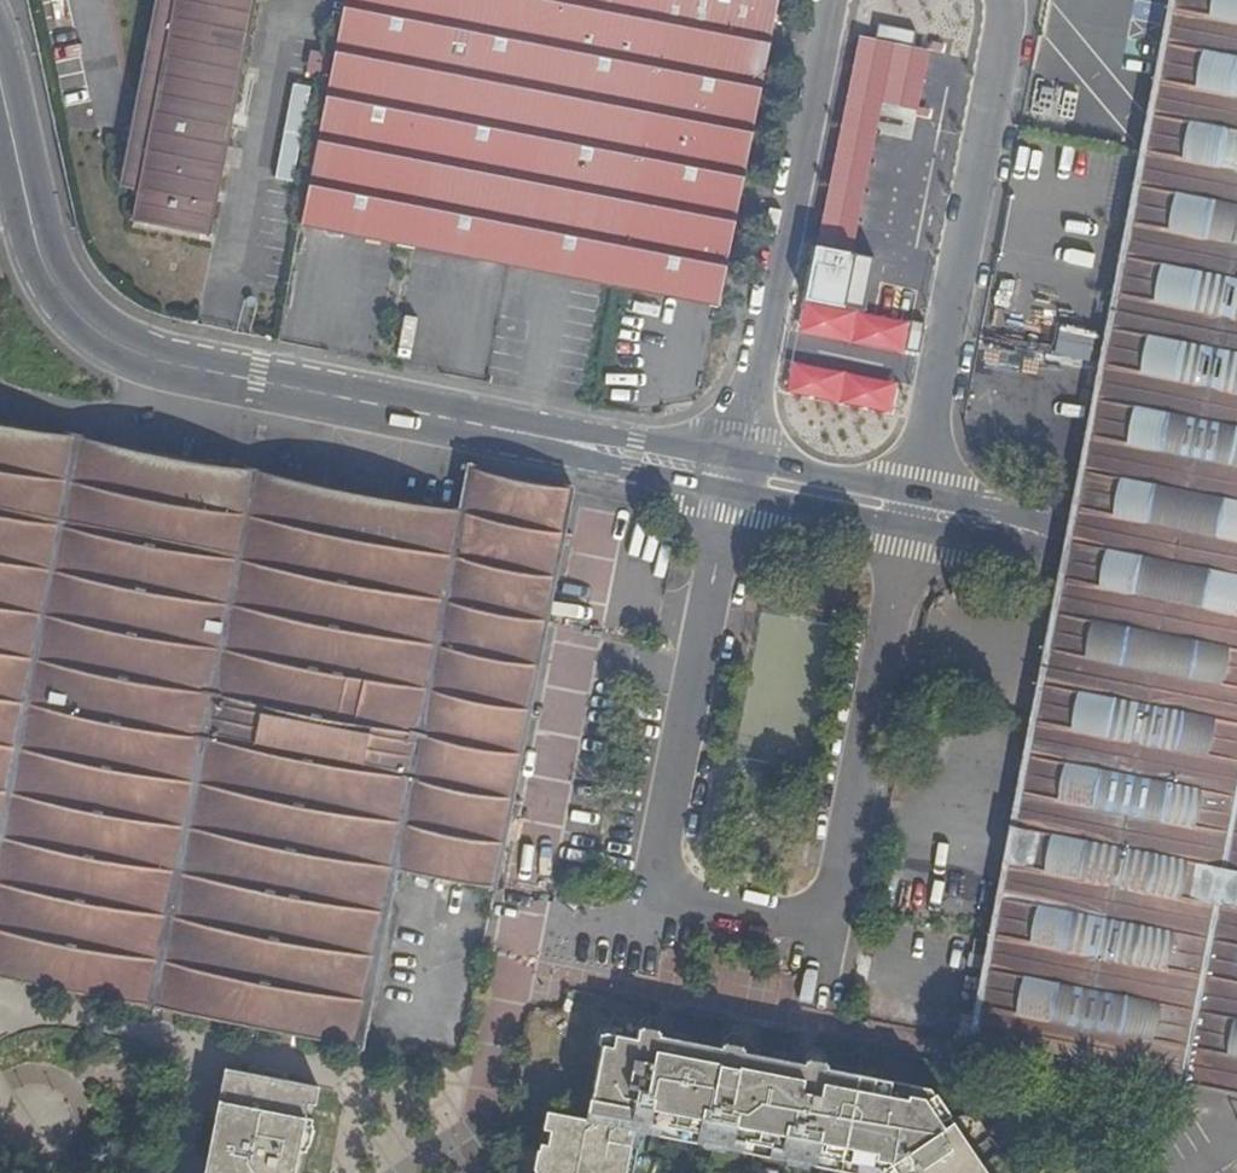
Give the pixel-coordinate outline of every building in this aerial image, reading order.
[(257,0),(160,0),(124,186),(141,189),(136,220),(211,235),(225,163),(230,164),(232,151),(228,150),(257,0)] [(299,226),(719,306),(719,304),(778,0),(342,0),(299,226)] [(1236,503),(1236,0),(1171,0),(1078,471),(1078,472),(1236,503)] [(202,461),(0,421),(0,983),(153,1013),(360,1052),(360,1048),(394,870),(494,890),(495,885),(573,487),(571,486),(470,466),(461,512),(202,461)] [(1078,472),(1065,541),(1056,583),(1051,611),(1236,648),(1236,503),(1078,472)] [(1051,611),(967,1037),(966,1041),(1236,1094),(1236,648),(1051,611)] [(981,1134),(981,1133),(979,1127),(976,1123),(972,1120),(969,1119),(961,1125),(958,1121),(938,1091),(931,1090),(829,1070),(831,1061),(830,1061),(827,1057),(821,1054),(818,1053),(813,1055),(811,1055),(809,1067),(744,1054),(744,1048),(745,1042),(741,1038),(736,1037),(730,1037),(726,1039),(724,1051),(659,1038),(660,1026),(658,1023),(654,1020),(648,1019),(643,1020),(641,1021),(638,1035),(606,1027),(588,1114),(561,1109),(560,1113),(545,1110),(543,1121),(551,1123),(546,1146),(542,1167),(541,1172),(633,1172),(643,1126),(874,1169),(877,1172),(993,1172),(976,1147),(971,1140),(981,1134)] [(302,1154),(308,1156),(315,1122),(308,1121),(311,1106),(318,1107),(321,1093),(287,1086),(288,1082),(243,1075),(243,1077),(225,1075),(206,1172),(299,1172),(302,1154)] [(535,1166),(542,1167),(546,1146),(539,1145),(535,1166)]
